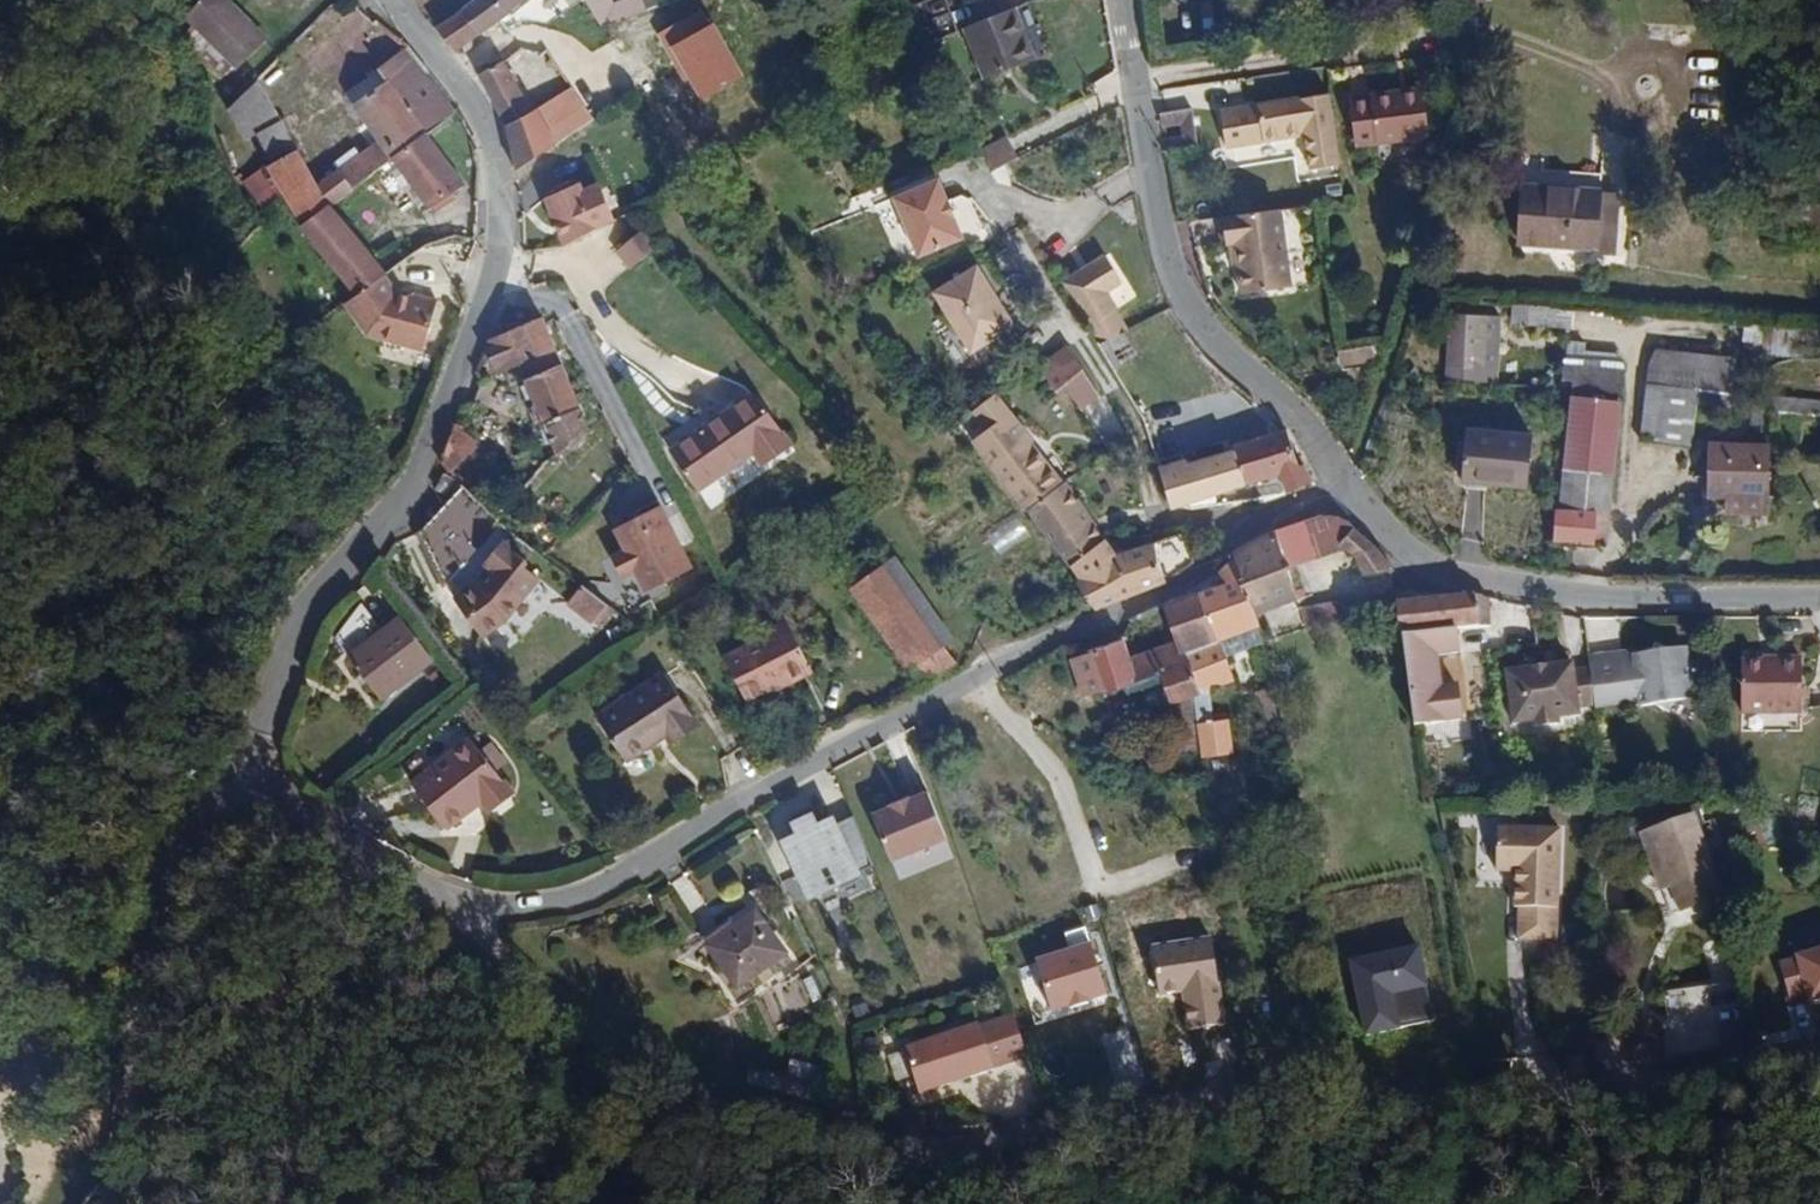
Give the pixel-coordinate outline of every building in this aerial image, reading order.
[(221,48),(250,21),(231,0),(177,0),(221,48)] [(449,27),(470,11),(461,0),(435,0),(429,5),(449,27)] [(470,11),(484,0),(461,0),(470,11)] [(598,27),(645,13),(642,0),(620,0),(613,2),(612,0),(589,0),(598,27)] [(975,49),(1026,30),(1015,0),(957,0),(975,49)] [(1304,2),(1304,0),(1279,0),(1279,9),(1304,7),(1304,2)] [(1356,16),(1386,13),(1386,0),(1355,0),(1356,16)] [(425,55),(405,32),(376,54),(381,62),(393,78),(425,55)] [(500,103),(507,147),(548,120),(528,86),(523,89),(495,35),(472,51),(477,58),(500,103)] [(384,142),(421,116),(439,104),(452,94),(425,55),(393,78),(381,62),(345,86),(371,123),(384,142)] [(234,117),(246,112),(268,100),(248,63),(221,86),(234,117)] [(583,97),(563,65),(528,86),(548,120),(562,111),(583,97)] [(1395,97),(1393,90),(1348,98),(1357,147),(1430,134),(1421,85),(1408,88),(1410,95),(1395,97)] [(1194,106),(1243,102),(1242,88),(1193,91),(1194,106)] [(1408,88),(1393,90),(1395,97),(1410,95),(1408,88)] [(1331,93),(1223,110),(1228,146),(1306,133),(1312,171),(1343,165),(1331,93)] [(306,167),(268,100),(246,112),(263,145),(251,151),(262,166),(266,163),(273,174),(297,205),(319,189),(342,172),(328,152),(306,167)] [(421,116),(440,143),(457,130),(439,104),(421,116)] [(1160,113),(1166,154),(1198,149),(1192,108),(1160,113)] [(421,116),(384,142),(421,193),(424,191),(428,195),(448,180),(445,175),(456,166),(440,143),(421,116)] [(1053,118),(1011,137),(1017,151),(1059,132),(1053,118)] [(342,172),(384,142),(371,123),(328,152),(342,172)] [(1008,136),(982,148),(991,170),(1017,159),(1008,136)] [(1616,140),(1538,136),(1531,209),(1604,214),(1604,221),(1626,223),(1630,159),(1614,158),(1616,140)] [(933,147),(888,166),(911,224),(957,205),(933,147)] [(262,166),(251,151),(233,161),(254,190),(273,174),(266,163),(262,166)] [(538,178),(556,223),(589,206),(570,165),(538,178)] [(319,189),(297,205),(293,208),(326,250),(353,230),(319,189)] [(634,205),(627,198),(610,213),(617,221),(634,205)] [(634,205),(617,221),(609,228),(622,242),(648,221),(634,205)] [(1279,210),(1224,218),(1229,245),(1237,244),(1245,296),(1291,289),(1279,210)] [(402,226),(392,233),(399,242),(410,235),(402,226)] [(1101,227),(1057,255),(1085,298),(1097,315),(1124,300),(1112,281),(1114,279),(1103,262),(1118,253),(1101,227)] [(353,230),(326,250),(348,278),(355,274),(374,260),(376,259),(370,250),(353,230)] [(631,271),(658,250),(643,230),(616,251),(631,271)] [(370,250),(376,259),(399,242),(392,233),(370,250)] [(927,263),(940,284),(970,318),(1005,295),(968,237),(927,263)] [(363,283),(342,298),(356,319),(414,335),(428,285),(403,279),(402,281),(385,277),(374,260),(355,274),(363,283)] [(335,287),(342,298),(363,283),(355,274),(348,278),(335,287)] [(1502,283),(1464,280),(1462,335),(1498,337),(1502,283)] [(1061,313),(1034,334),(1049,356),(1060,348),(1077,373),(1094,361),(1077,336),(1061,313)] [(549,325),(499,347),(495,358),(508,384),(528,376),(570,466),(602,434),(549,325)] [(1714,358),(1715,340),(1661,335),(1659,351),(1714,358)] [(1715,340),(1714,358),(1713,371),(1747,375),(1750,339),(1716,337),(1715,340)] [(1338,350),(1340,366),(1376,362),(1374,346),(1338,350)] [(1602,482),(1599,511),(1613,512),(1630,369),(1581,365),(1568,478),(1602,482)] [(1665,367),(1657,366),(1652,409),(1660,410),(1665,367)] [(1713,371),(1665,367),(1660,410),(1708,414),(1713,371)] [(980,421),(963,435),(1017,506),(1052,480),(1017,438),(1021,434),(987,387),(967,403),(980,421)] [(767,388),(682,445),(709,486),(766,449),(771,455),(800,436),(767,388)] [(1534,454),(1539,402),(1473,394),(1467,446),(1534,454)] [(1781,415),(1724,412),(1721,462),(1778,465),(1781,415)] [(1179,465),(1177,459),(1149,468),(1161,511),(1173,506),(1270,475),(1278,493),(1305,482),(1279,429),(1224,443),(1223,450),(1179,465)] [(458,435),(436,462),(454,477),(476,450),(458,435)] [(1602,482),(1568,478),(1561,477),(1558,507),(1579,509),(1599,511),(1602,482)] [(1052,480),(1017,506),(1060,562),(1093,537),(1052,480)] [(472,493),(456,506),(425,539),(455,591),(511,532),(509,528),(487,508),(472,493)] [(668,507),(648,518),(650,523),(625,537),(637,557),(624,564),(636,585),(649,578),(657,594),(703,570),(692,550),(689,552),(683,540),(686,539),(668,507)] [(1579,509),(1558,507),(1554,539),(1575,541),(1579,509)] [(1016,512),(985,532),(1001,555),(1031,534),(1016,512)] [(1285,529),(1293,563),(1348,544),(1363,524),(1354,519),(1333,513),(1285,529)] [(1377,533),(1363,524),(1348,544),(1366,554),(1370,573),(1400,568),(1395,555),(1384,541),(1377,533)] [(1166,570),(1188,555),(1178,525),(1129,541),(1104,550),(1097,534),(1093,537),(1060,562),(1088,604),(1131,584),(1166,570)] [(1241,552),(1241,557),(1252,601),(1299,589),(1293,563),(1285,529),(1241,552)] [(686,539),(683,540),(689,552),(692,550),(686,539)] [(487,625),(479,632),(494,651),(517,629),(547,588),(532,577),(537,570),(511,552),(494,574),(499,579),(490,594),(472,608),(487,625)] [(1222,587),(1207,592),(1219,636),(1257,624),(1252,601),(1241,557),(1228,567),(1237,583),(1222,587)] [(897,567),(864,591),(918,666),(951,643),(897,567)] [(1216,576),(1222,587),(1237,583),(1228,567),(1216,576)] [(614,608),(588,588),(575,606),(601,626),(614,608)] [(1207,592),(1171,603),(1180,642),(1183,648),(1219,636),(1207,592)] [(1307,606),(1312,627),(1362,615),(1358,598),(1307,606)] [(1376,605),(1379,619),(1403,613),(1403,600),(1376,605)] [(1488,604),(1403,613),(1405,644),(1460,639),(1485,637),(1484,632),(1491,632),(1488,604)] [(371,606),(343,645),(383,705),(438,665),(410,624),(394,636),(371,606)] [(465,614),(479,632),(487,625),(472,608),(465,614)] [(620,613),(614,608),(601,626),(607,630),(620,613)] [(1754,679),(1815,678),(1815,624),(1788,623),(1785,628),(1754,628),(1754,679)] [(768,644),(729,667),(754,707),(793,685),(795,690),(820,675),(789,626),(766,640),(768,644)] [(1230,655),(1263,645),(1259,633),(1226,642),(1230,655)] [(1136,656),(1130,636),(1074,658),(1085,695),(1105,689),(1106,695),(1129,688),(1131,696),(1161,686),(1165,702),(1172,700),(1196,692),(1202,690),(1183,648),(1180,642),(1136,656)] [(1219,636),(1183,648),(1202,690),(1213,688),(1238,679),(1219,636)] [(1460,639),(1405,644),(1413,734),(1461,729),(1459,696),(1442,697),(1439,663),(1461,662),(1460,639)] [(968,666),(951,643),(918,666),(934,690),(968,666)] [(1588,668),(1590,704),(1628,703),(1637,710),(1652,710),(1661,721),(1678,701),(1695,700),(1695,681),(1685,673),(1686,658),(1668,660),(1662,653),(1655,653),(1651,660),(1632,662),(1629,659),(1588,661),(1588,668)] [(1590,704),(1588,668),(1570,668),(1569,660),(1503,663),(1505,716),(1527,715),(1527,721),(1550,720),(1550,713),(1572,712),(1571,704),(1590,704)] [(669,674),(601,719),(627,762),(670,735),(675,744),(702,727),(669,674)] [(1202,690),(1196,692),(1202,721),(1220,717),(1213,688),(1202,690)] [(1183,750),(1207,745),(1202,721),(1196,692),(1172,700),(1183,750)] [(1234,714),(1220,717),(1202,721),(1207,745),(1210,755),(1242,747),(1234,714)] [(492,773),(480,755),(470,741),(408,784),(438,828),(478,802),(484,810),(507,795),(492,773)] [(480,755),(492,773),(502,767),(490,749),(480,755)] [(929,784),(872,806),(899,879),(956,857),(929,784)] [(780,826),(806,895),(874,870),(851,807),(820,819),(818,812),(780,826)] [(1520,922),(1554,921),(1550,811),(1491,814),(1493,856),(1514,855),(1514,891),(1520,891),(1520,922)] [(1697,816),(1637,834),(1655,895),(1674,889),(1680,911),(1721,899),(1697,816)] [(742,883),(699,918),(735,965),(781,931),(742,883)] [(1050,1010),(1109,996),(1095,940),(1036,954),(1050,1010)] [(1433,1024),(1427,946),(1354,951),(1360,1030),(1433,1024)] [(1776,960),(1791,1010),(1819,1001),(1819,947),(1776,960)] [(801,1006),(821,997),(810,974),(790,983),(801,1006)] [(1734,1032),(1736,986),(1669,983),(1666,1043),(1709,1045),(1709,1031),(1734,1032)] [(903,1041),(917,1090),(1029,1060),(1016,1011),(903,1041)]
